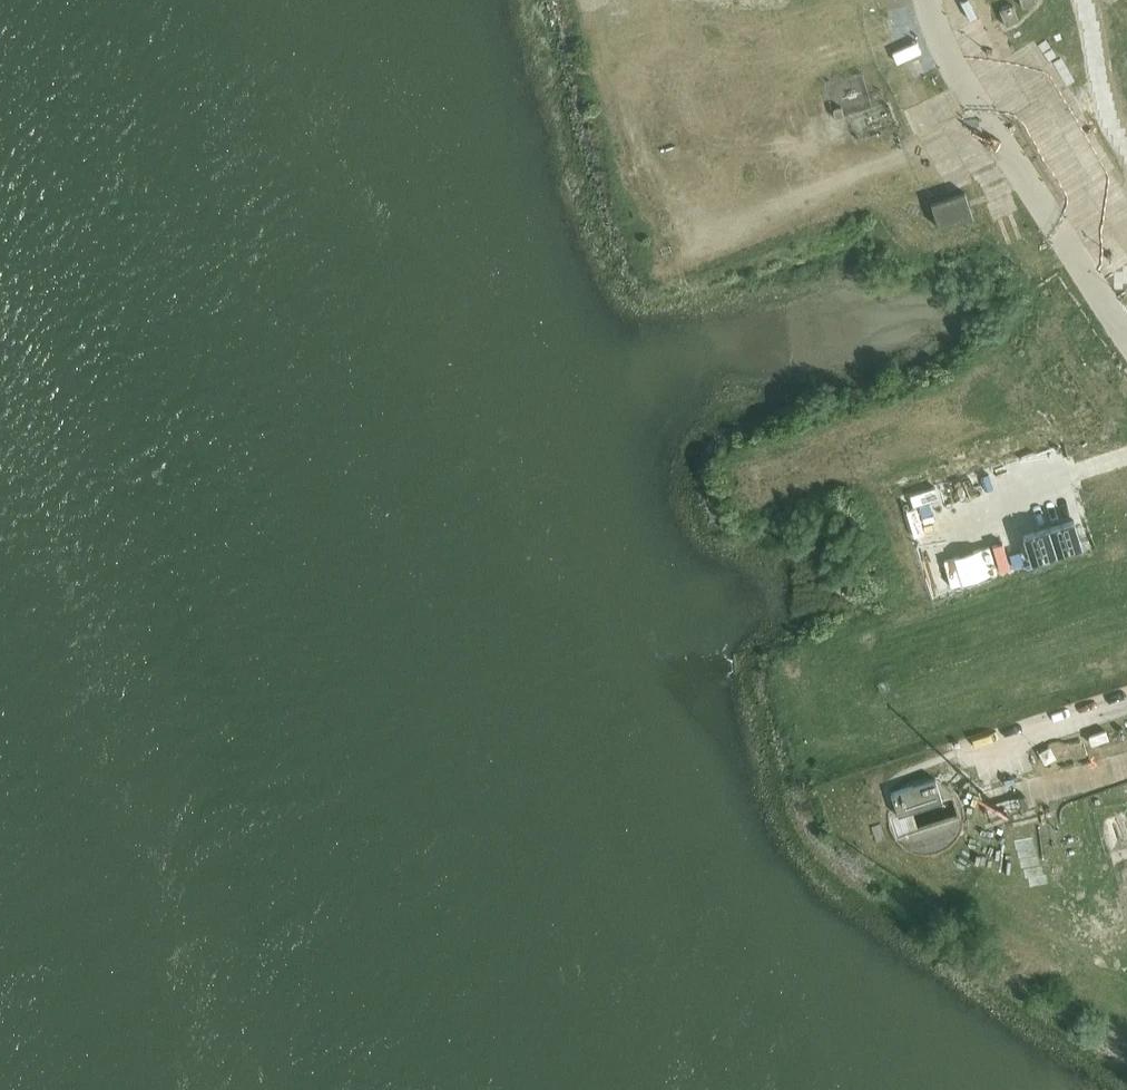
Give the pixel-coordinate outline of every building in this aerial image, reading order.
[(1013,5),(1002,9),(1000,10),(1006,26),(1019,21),(1013,5)] [(931,204),(939,228),(973,217),(965,193),(931,204)] [(1074,520),(1023,536),(1031,561),(1082,546),(1074,520)] [(936,781),(935,779),(932,780),(891,793),(895,805),(899,816),(943,802),(936,781)]
